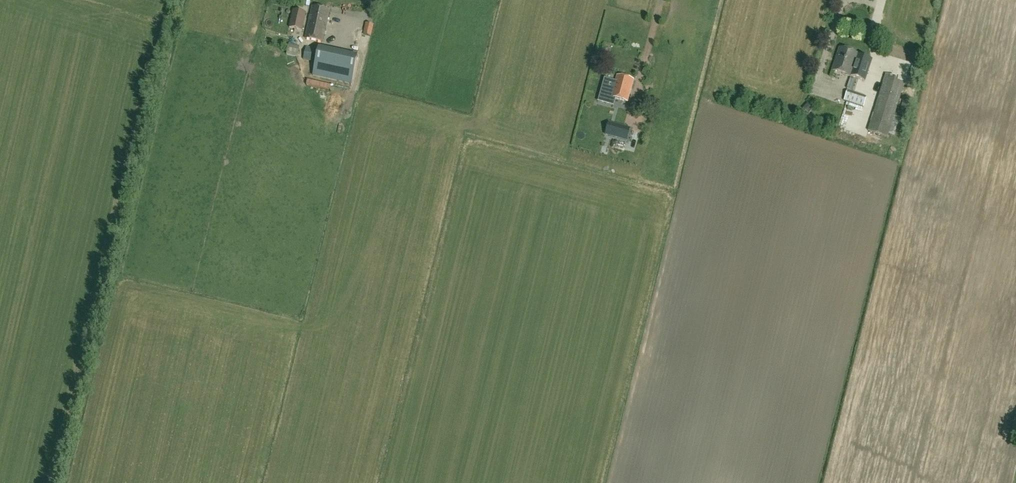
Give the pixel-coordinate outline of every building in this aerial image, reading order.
[(322,43),(329,11),(312,7),(305,39),(322,43)] [(302,31),(306,14),(293,11),(289,29),(302,31)] [(373,26),(365,23),(363,35),(371,38),(373,26)] [(297,58),(300,47),(289,45),(287,56),(297,58)] [(313,75),(322,77),(351,83),(357,57),(328,50),(327,53),(306,48),(303,60),(316,63),(313,75)] [(857,55),(858,55),(858,53),(839,48),(832,72),(850,78),(851,76),(850,76),(857,55)] [(870,59),(858,55),(857,55),(850,76),(851,76),(864,80),(870,59)] [(618,75),(614,88),(606,86),(603,98),(611,100),(612,97),(627,101),(634,79),(618,75)] [(887,136),(904,83),(885,77),(868,130),(887,136)] [(844,102),(864,108),(867,97),(848,91),(844,102)] [(909,112),(913,99),(904,97),(901,109),(909,112)] [(809,102),(803,109),(809,114),(815,107),(809,102)] [(611,127),(609,139),(633,143),(635,131),(611,127)]
